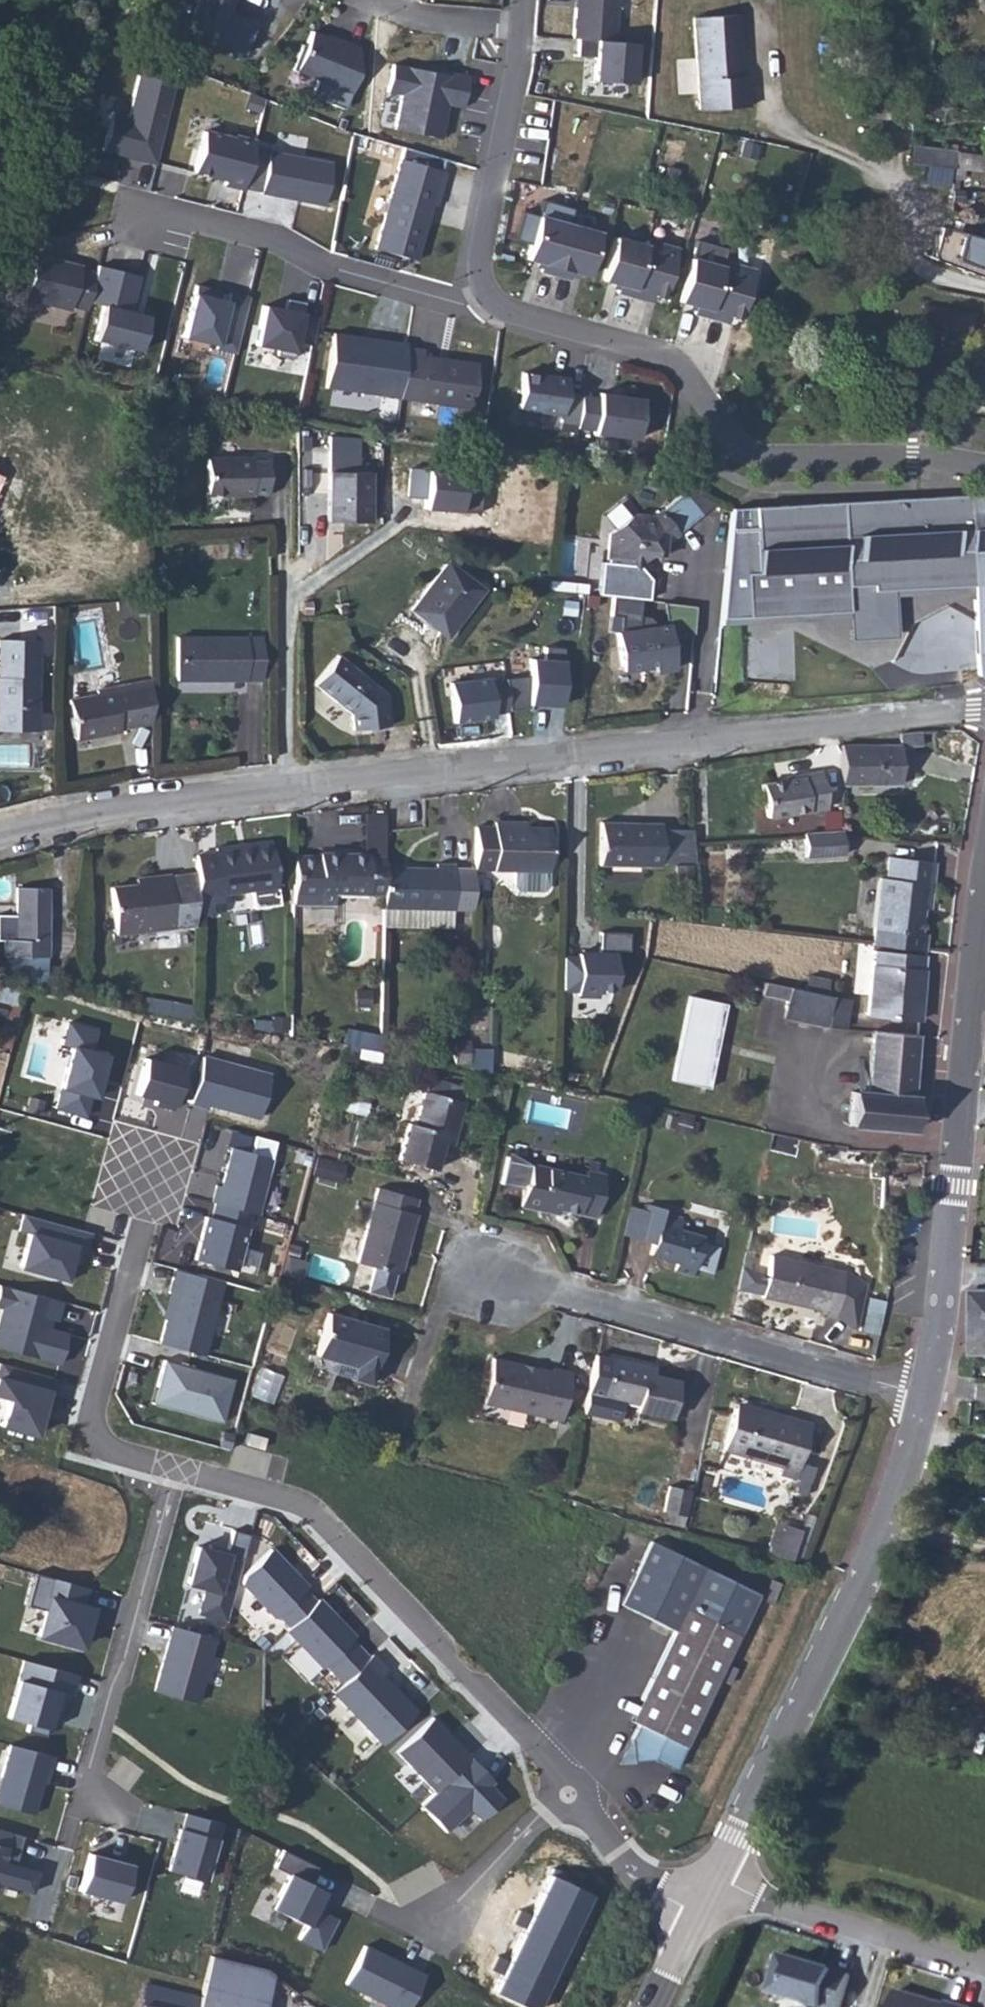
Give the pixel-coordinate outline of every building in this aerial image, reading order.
[(180,26),(209,37),(205,45),(235,57),(247,25),(218,14),(224,0),(189,0),(180,26)] [(556,36),(561,37),(599,42),(604,0),(561,0),(556,36)] [(727,22),(683,23),(684,115),(734,114),(733,84),(728,84),(727,22)] [(348,74),(351,45),(325,35),(324,38),(303,30),(297,45),(293,43),(283,68),(309,78),(303,94),(335,107),(348,74)] [(599,42),(561,37),(559,54),(577,56),(574,79),(614,85),(619,45),(599,42)] [(411,46),(383,42),(379,70),(394,72),(389,106),(436,113),(441,80),(456,82),(461,50),(428,45),(427,48),(421,48),(420,51),(415,51),(411,46)] [(174,89),(140,80),(128,125),(109,120),(101,151),(155,165),(174,89)] [(245,188),(256,145),(204,132),(192,175),(245,188)] [(245,188),(323,206),(333,163),(256,145),(245,188)] [(907,163),(923,165),(921,182),(959,186),(960,171),(979,173),(981,153),(908,146),(907,163)] [(442,169),(394,157),(372,248),(415,258),(428,202),(433,203),(442,169)] [(970,199),(984,199),(984,183),(970,183),(970,199)] [(940,211),(964,212),(964,199),(941,199),(940,211)] [(556,214),(525,207),(515,250),(532,254),(530,262),(545,265),(556,214)] [(588,221),(556,214),(545,265),(560,268),(561,261),(578,264),(588,221)] [(620,282),(630,231),(599,224),(590,267),(607,271),(605,279),(620,282)] [(663,232),(631,225),(630,231),(620,282),(634,285),(636,279),(652,283),(663,232)] [(972,238),(939,233),(934,264),(984,280),(984,240),(972,238)] [(694,299),(704,247),(673,240),(665,284),(682,288),(680,296),(694,299)] [(737,249),(705,242),(704,247),(694,299),(709,302),(710,296),(727,300),(737,249)] [(89,263),(29,249),(18,299),(71,311),(75,307),(90,311),(92,302),(99,275),(87,272),(89,263)] [(146,279),(102,267),(92,302),(108,306),(98,340),(139,352),(150,316),(137,312),(146,279)] [(238,354),(251,298),(196,286),(183,341),(238,354)] [(319,317),(262,305),(255,345),(295,353),(299,333),(315,336),(319,317)] [(407,337),(333,328),(326,382),(400,392),(407,341),(407,337)] [(424,343),(407,341),(400,392),(472,402),(478,356),(423,349),(424,343)] [(563,415),(567,385),(551,383),(553,370),(508,364),(503,399),(547,405),(546,413),(563,415)] [(628,389),(585,383),(579,424),(623,430),(628,389)] [(212,500),(276,494),(275,466),(259,466),(258,459),(214,458),(212,500)] [(377,518),(378,466),(334,467),(334,518),(377,518)] [(435,496),(434,467),(417,466),(416,496),(435,496)] [(453,467),(434,467),(435,496),(452,496),(453,467)] [(708,515),(690,493),(662,518),(649,518),(642,524),(635,516),(615,532),(612,557),(630,560),(639,569),(656,555),(657,546),(667,546),(708,515)] [(849,618),(848,639),(894,637),(895,595),(971,593),(977,677),(984,678),(984,672),(984,493),(731,510),(721,624),(849,618)] [(451,635),(473,606),(468,603),(473,597),(471,594),(478,586),(451,564),(417,610),(451,635)] [(468,603),(473,606),(484,591),(478,586),(471,594),(473,597),(468,603)] [(55,625),(36,625),(36,640),(39,640),(39,653),(56,653),(55,625)] [(621,632),(625,670),(657,667),(658,673),(676,671),(672,626),(621,632)] [(179,680),(260,681),(262,635),(179,637),(179,680)] [(39,640),(36,640),(1,642),(0,655),(0,732),(39,733),(39,653),(39,640)] [(545,659),(529,658),(527,705),(563,707),(566,647),(545,646),(545,659)] [(389,697),(342,656),(317,685),(353,716),(355,732),(392,728),(389,697)] [(501,676),(449,683),(454,723),(506,716),(501,676)] [(78,743),(157,728),(157,679),(117,685),(118,693),(98,697),(72,701),(78,743)] [(118,693),(117,685),(96,688),(98,697),(118,693)] [(933,729),(913,730),(912,751),(931,751),(933,729)] [(912,751),(851,750),(849,792),(910,792),(912,751)] [(773,816),(833,809),(829,774),(811,776),(812,778),(770,783),(773,816)] [(493,827),(475,826),(475,863),(475,865),(511,866),(511,882),(515,886),(539,886),(544,882),(544,866),(546,866),(546,827),(511,827),(511,822),(494,822),(493,827)] [(603,869),(660,867),(659,823),(644,824),(643,829),(618,830),(617,826),(601,825),(603,869)] [(850,861),(848,839),(846,839),(811,843),(813,864),(850,861)] [(218,852),(200,854),(199,904),(229,902),(228,892),(249,890),(249,886),(255,884),(262,889),(273,888),(268,848),(231,850),(231,844),(218,845),(218,852)] [(304,854),(303,898),(335,900),(336,890),(388,891),(389,863),(389,855),(374,855),(375,850),(333,848),(332,855),(304,854)] [(389,863),(388,891),(388,906),(454,906),(474,906),(475,865),(475,863),(453,862),(453,859),(436,859),(435,863),(389,863)] [(117,934),(172,926),(167,877),(139,880),(140,885),(115,889),(117,934)] [(878,950),(931,955),(931,946),(924,946),(929,903),(937,904),(939,883),(892,879),(891,896),(884,896),(878,950)] [(52,888),(23,890),(24,915),(4,915),(4,940),(12,940),(13,956),(53,954),(52,888)] [(199,904),(199,914),(230,911),(229,902),(199,904)] [(388,906),(387,926),(453,926),(454,906),(388,906)] [(871,1017),(923,1022),(931,959),(877,954),(871,1017)] [(811,993),(833,997),(835,982),(814,978),(811,993)] [(787,988),(768,984),(766,999),(790,1002),(788,1020),(832,1026),(837,998),(833,997),(811,993),(799,990),(787,988)] [(837,998),(832,1026),(848,1028),(852,998),(837,996),(837,998)] [(691,997),(673,1079),(709,1087),(727,1004),(691,997)] [(16,1019),(1,1017),(0,1022),(0,1034),(12,1037),(16,1019)] [(94,1030),(68,1024),(63,1042),(72,1044),(56,1104),(81,1111),(86,1093),(93,1095),(105,1053),(89,1049),(94,1030)] [(342,1029),(339,1059),(377,1062),(380,1032),(342,1029)] [(916,1094),(923,1036),(876,1032),(871,1091),(857,1089),(853,1119),(916,1127),(920,1095),(916,1094)] [(452,1064),(466,1068),(465,1039),(452,1041),(452,1064)] [(204,1053),(190,1101),(207,1106),(208,1102),(260,1117),(273,1073),(204,1053)] [(171,1072),(135,1064),(127,1102),(162,1110),(171,1072)] [(436,1143),(446,1144),(460,1089),(424,1078),(408,1132),(399,1134),(391,1166),(428,1177),(434,1152),(436,1143)] [(444,1157),(446,1144),(436,1143),(434,1152),(444,1157)] [(271,1157),(232,1146),(221,1185),(215,1184),(210,1200),(216,1202),(249,1211),(256,1212),(271,1157)] [(598,1219),(606,1177),(586,1173),(585,1180),(531,1169),(507,1153),(501,1183),(525,1189),(520,1207),(542,1211),(543,1208),(598,1219)] [(407,1215),(409,1206),(371,1195),(353,1270),(376,1277),(397,1274),(400,1264),(393,1258),(395,1247),(404,1249),(410,1216),(407,1215)] [(233,1266),(249,1211),(216,1202),(211,1217),(206,1216),(195,1255),(233,1266)] [(696,1275),(705,1237),(681,1232),(684,1218),(665,1215),(665,1211),(652,1206),(650,1214),(644,1240),(656,1242),(652,1258),(680,1264),(678,1272),(696,1275)] [(650,1214),(631,1209),(625,1235),(644,1240),(650,1214)] [(90,1232),(22,1213),(17,1229),(28,1232),(18,1266),(68,1281),(73,1264),(67,1263),(72,1246),(85,1250),(90,1232)] [(755,1249),(749,1248),(745,1267),(751,1268),(755,1249)] [(751,1268),(745,1267),(740,1289),(761,1294),(760,1296),(796,1304),(797,1300),(815,1305),(813,1311),(833,1317),(853,1330),(863,1287),(844,1273),(772,1254),(765,1278),(759,1276),(760,1271),(751,1268)] [(222,1283),(175,1269),(159,1320),(165,1322),(159,1342),(201,1355),(222,1283)] [(0,1286),(0,1308),(2,1309),(0,1316),(0,1349),(56,1367),(67,1332),(35,1322),(42,1300),(0,1286)] [(384,1330),(329,1312),(315,1357),(353,1368),(350,1379),(369,1384),(384,1330)] [(645,1367),(593,1354),(582,1410),(614,1418),(619,1398),(633,1402),(631,1410),(667,1419),(676,1380),(644,1372),(645,1367)] [(0,1359),(0,1435),(23,1443),(47,1376),(0,1359)] [(234,1382),(163,1359),(150,1401),(220,1423),(234,1382)] [(559,1423),(568,1376),(552,1371),(520,1373),(521,1367),(490,1360),(480,1406),(502,1411),(502,1407),(527,1412),(526,1416),(559,1423)] [(736,1400),(733,1409),(761,1415),(764,1407),(736,1400)] [(761,1415),(733,1409),(725,1447),(767,1457),(765,1466),(792,1473),(792,1471),(799,1472),(806,1474),(807,1474),(810,1460),(796,1457),(806,1418),(764,1407),(761,1415)] [(665,1492),(688,1497),(693,1471),(670,1465),(665,1492)] [(799,1472),(796,1486),(803,1487),(806,1474),(799,1472)] [(686,1507),(688,1497),(665,1492),(663,1501),(686,1507)] [(784,1530),(788,1506),(781,1504),(775,1528),(784,1530)] [(784,1530),(783,1540),(800,1544),(806,1510),(788,1506),(784,1530)] [(233,1530),(227,1550),(226,1555),(208,1549),(197,1547),(187,1583),(206,1588),(199,1613),(226,1620),(249,1535),(233,1530)] [(726,1663),(760,1594),(652,1541),(620,1605),(674,1631),(631,1721),(639,1725),(632,1739),(633,1760),(652,1758),(675,1769),(718,1680),(730,1685),(737,1669),(726,1663)] [(209,1545),(208,1549),(226,1555),(227,1550),(209,1545)] [(244,1575),(242,1583),(275,1617),(278,1614),(290,1626),(315,1602),(304,1590),(307,1587),(271,1549),(244,1575)] [(88,1588),(35,1573),(26,1605),(44,1610),(37,1635),(81,1647),(91,1609),(83,1607),(88,1588)] [(290,1626),(286,1630),(322,1668),(326,1665),(342,1682),(368,1658),(351,1640),(354,1637),(318,1599),(315,1602),(290,1626)] [(215,1637),(172,1626),(155,1691),(197,1703),(215,1637)] [(382,1744),(416,1712),(398,1693),(394,1696),(378,1679),(387,1670),(372,1654),(368,1658),(342,1682),(332,1692),(382,1744)] [(22,1660),(6,1717),(47,1729),(59,1688),(67,1690),(71,1674),(22,1660)] [(396,1752),(434,1791),(470,1757),(432,1717),(396,1752)] [(634,1762),(633,1760),(632,1739),(630,1737),(616,1764),(634,1762)] [(9,1744),(0,1776),(0,1805),(34,1814),(45,1772),(49,1773),(54,1757),(9,1744)] [(503,1799),(489,1785),(478,1773),(482,1769),(470,1757),(434,1791),(420,1805),(446,1832),(470,1809),(480,1820),(503,1799)] [(493,1781),(482,1769),(478,1773),(489,1785),(493,1781)] [(221,1823),(186,1813),(182,1829),(180,1829),(168,1870),(206,1880),(221,1823)] [(15,1865),(11,1864),(12,1858),(16,1859),(23,1836),(0,1830),(0,1884),(32,1893),(38,1871),(15,1865)] [(318,1867),(283,1850),(274,1867),(289,1875),(272,1909),(305,1925),(298,1939),(322,1951),(337,1921),(321,1913),(326,1901),(320,1898),(324,1891),(309,1884),(318,1867)] [(131,1865),(90,1854),(79,1891),(121,1902),(131,1865)] [(549,1875),(492,1992),(523,2006),(537,2006),(592,1896),(549,1875)] [(346,1983),(395,2006),(407,2006),(423,1976),(365,1946),(346,1983)] [(770,1993),(819,2006),(841,2006),(851,1975),(781,1954),(770,1993)] [(199,2006),(265,2006),(273,1974),(266,1969),(210,1956),(201,1998),(199,2006)] [(146,1985),(141,2006),(199,2006),(201,1998),(146,1985)] [(939,2006),(937,2002),(898,1991),(893,2006),(942,2006),(939,2006)]
